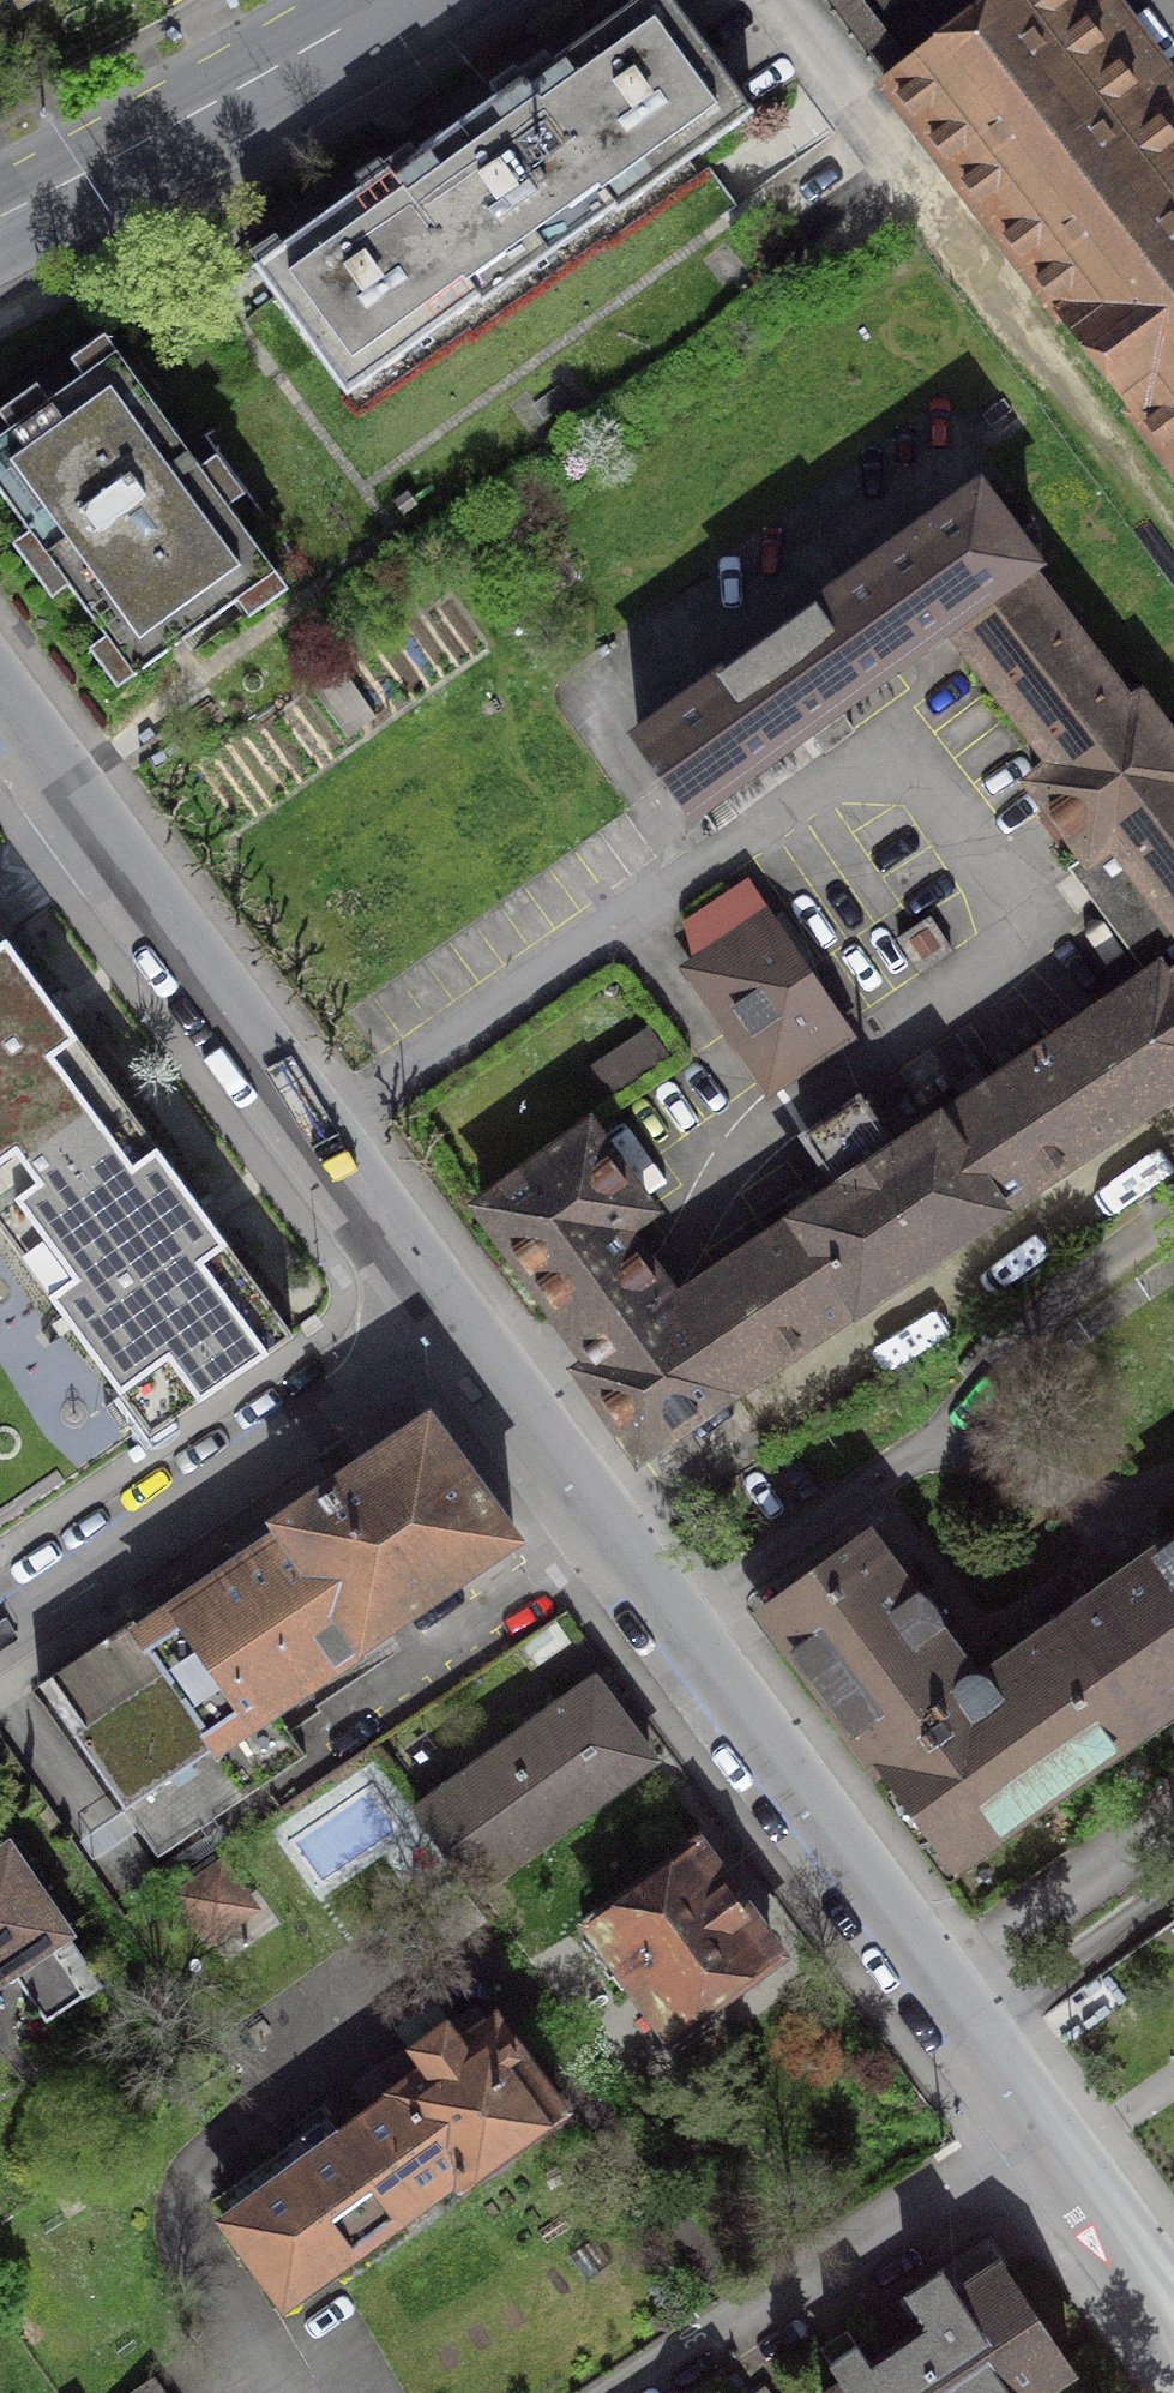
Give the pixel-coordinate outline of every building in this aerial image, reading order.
[(526,83),(614,206),(617,210),(751,113),(669,0),(640,0),(526,83)] [(1076,0),(991,0),(883,83),(1173,466),(1173,130),(1076,0)] [(523,79),(389,175),(480,297),(483,301),(614,206),(526,83),(523,79)] [(389,175),(387,172),(253,267),(346,393),(480,297),(389,175)] [(199,293),(116,353),(158,411),(241,351),(199,293)] [(116,353),(0,436),(0,492),(134,675),(275,572),(158,411),(116,353)] [(952,622),(1034,563),(978,487),(894,547),(897,552),(640,739),(692,811),(952,622)] [(1034,563),(952,622),(1056,765),(1034,781),(1050,803),(1046,806),(1044,813),(1060,836),(1068,838),(1072,834),(1085,853),(1069,865),(1147,975),(898,1150),(859,1096),(802,1136),(838,1186),(673,1303),(669,1305),(671,1307),(598,1358),(582,1369),(639,1450),(697,1414),(1173,1088),(1173,749),(1140,701),(1127,710),(1042,592),(1050,586),(1034,563)] [(771,916),(691,970),(768,1084),(848,1030),(771,916)] [(951,949),(929,917),(898,939),(920,970),(951,949)] [(0,933),(0,1212),(133,1115),(0,933)] [(923,1058),(912,1066),(913,1079),(926,1086),(938,1071),(923,1058)] [(133,1115),(0,1212),(0,1230),(150,1435),(294,1337),(133,1115)] [(598,1358),(671,1307),(669,1305),(673,1303),(620,1229),(646,1210),(589,1129),(481,1206),(591,1359),(596,1355),(598,1358)] [(137,1618),(129,1623),(212,1745),(271,1704),(513,1537),(428,1418),(277,1522),(284,1534),(145,1629),(137,1618)] [(765,1606),(878,1762),(964,1700),(960,1695),(958,1686),(968,1680),(929,1629),(936,1623),(936,1616),(921,1596),(915,1595),(909,1599),(862,1535),(765,1606)] [(1062,1627),(1134,1726),(1173,1698),(1173,1545),(1062,1627)] [(212,1745),(129,1623),(40,1684),(158,1856),(201,1826),(214,1846),(262,1813),(249,1794),(306,1755),(271,1704),(212,1745)] [(1134,1726),(1062,1627),(988,1680),(983,1673),(975,1675),(968,1680),(958,1686),(960,1695),(964,1700),(878,1762),(949,1859),(1134,1726)] [(594,1681),(417,1810),(462,1874),(473,1889),(652,1760),(594,1681)] [(712,1995),(772,1951),(697,1849),(596,1923),(600,1929),(584,1941),(610,1976),(624,1965),(669,2026),(675,2022),(687,2022),(713,2001),(712,1995)] [(10,1968),(46,2020),(99,1984),(8,1851),(0,1857),(0,1975),(10,1968)] [(221,1865),(179,1894),(208,1937),(251,1907),(221,1865)] [(465,1894),(473,1889),(462,1874),(420,1905),(448,1943),(482,1918),(465,1894)] [(463,2044),(446,2021),(326,2109),(344,2133),(228,2220),(285,2297),(454,2172),(460,2180),(559,2107),(494,2020),(463,2044)] [(999,2265),(965,2289),(948,2265),(908,2293),(930,2325),(871,2365),(849,2332),(821,2352),(843,2384),(829,2392),(1034,2392),(1070,2368),(999,2265)] [(137,2392),(154,2392),(149,2385),(137,2392)]
